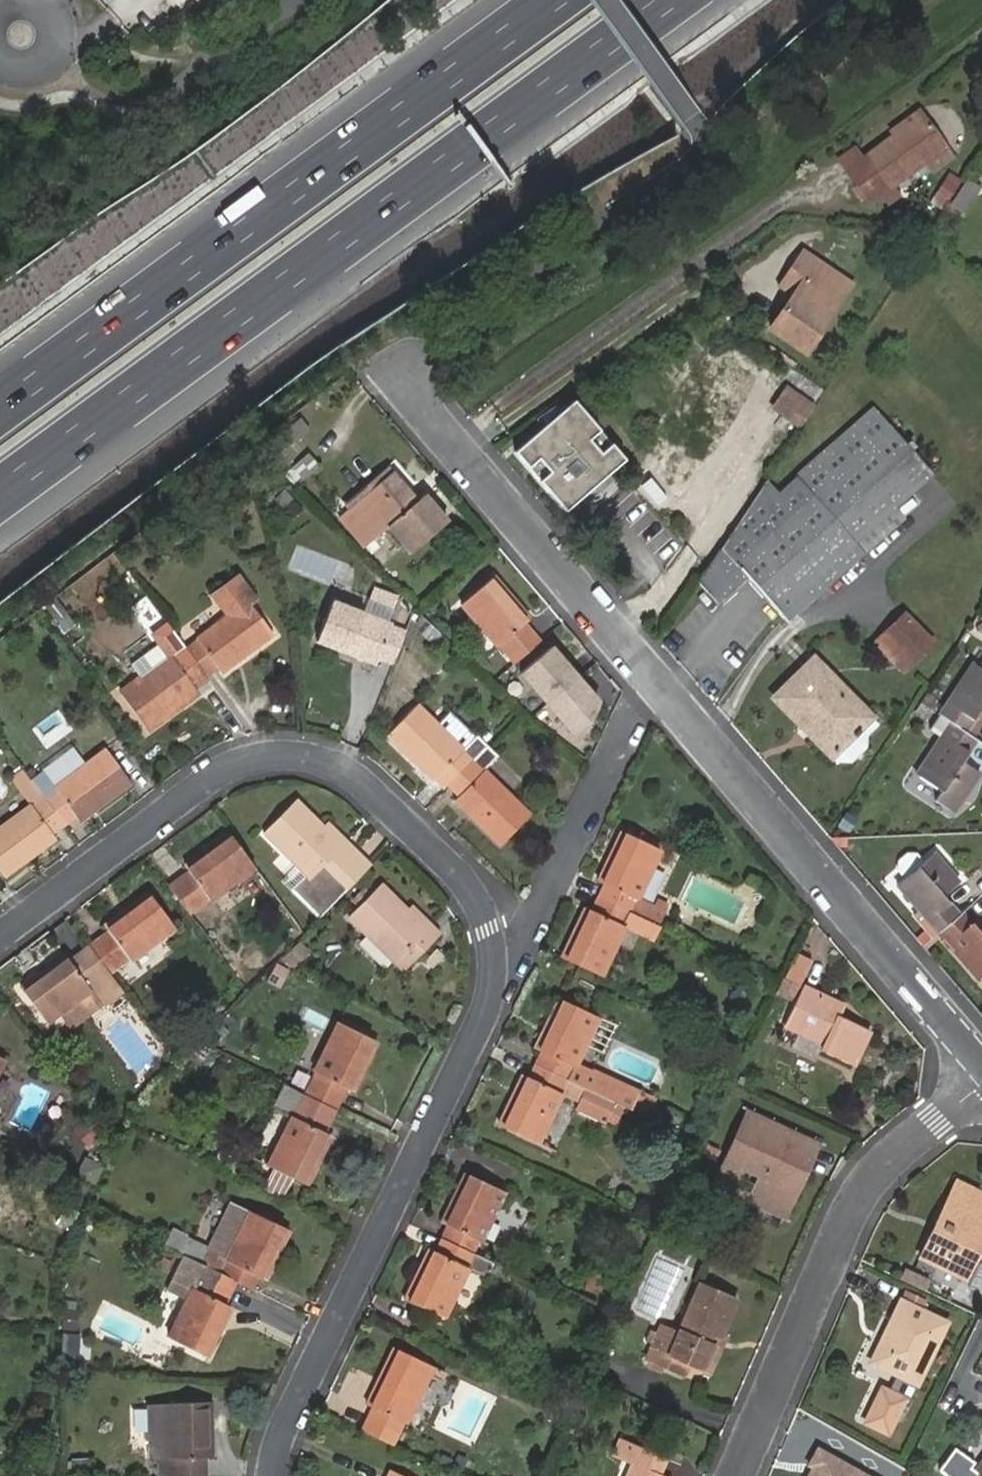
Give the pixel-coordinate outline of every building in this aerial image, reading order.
[(892,130),(897,137),(925,117),(920,111),(892,130)] [(925,117),(897,137),(871,156),(851,170),(872,200),(881,194),(889,203),(900,196),(893,186),(925,163),(932,173),(953,159),(925,117)] [(952,173),(947,180),(957,187),(962,180),(952,173)] [(967,179),(949,206),(960,216),(979,187),(967,179)] [(957,187),(947,180),(940,192),(950,198),(957,187)] [(817,281),(825,269),(810,258),(785,291),(794,298),(771,330),(807,356),(820,338),(816,333),(841,298),(817,281)] [(853,289),(825,269),(817,281),(841,298),(816,333),(820,338),(853,289)] [(796,391),(816,405),(824,393),(805,380),(796,391)] [(790,391),(777,411),(789,418),(802,399),(790,391)] [(574,401),(515,452),(565,511),(625,460),(574,401)] [(736,424),(743,429),(753,413),(746,408),(736,424)] [(721,549),(697,585),(716,607),(748,579),(786,624),(863,556),(853,545),(929,477),(873,413),(798,479),(816,499),(737,568),(721,549)] [(309,453),(284,473),(296,486),(319,466),(309,453)] [(391,472),(349,508),(373,537),(389,525),(412,550),(448,521),(424,494),(416,500),(391,472)] [(282,505),(295,493),(282,480),(269,492),(282,505)] [(187,648),(209,678),(220,670),(223,672),(273,634),(248,600),(254,595),(239,575),(214,594),(228,615),(196,637),(197,641),(187,648)] [(494,575),(462,603),(497,646),(500,644),(516,662),(541,641),(525,622),(530,617),(494,575)] [(381,658),(393,663),(413,610),(400,606),(392,623),(334,602),(318,641),(378,665),(381,658)] [(904,616),(884,636),(912,664),(931,644),(904,616)] [(198,687),(209,678),(187,648),(167,621),(151,634),(157,643),(166,657),(141,676),(121,691),(150,729),(200,691),(198,687)] [(912,664),(884,636),(876,644),(904,672),(912,664)] [(130,661),(141,676),(166,657),(157,643),(130,661)] [(549,645),(519,670),(546,701),(575,674),(549,645)] [(814,660),(774,698),(804,730),(810,725),(836,752),(871,719),(814,660)] [(940,717),(966,734),(981,710),(981,711),(981,671),(974,666),(940,717)] [(439,775),(449,785),(486,746),(477,735),(463,749),(436,723),(417,705),(388,735),(434,779),(439,775)] [(436,723),(463,749),(477,735),(449,709),(436,723)] [(966,734),(940,717),(931,731),(940,737),(915,777),(940,793),(934,802),(952,814),(979,774),(962,762),(976,741),(966,734)] [(486,746),(449,785),(460,797),(457,802),(501,844),(529,814),(485,771),(499,757),(486,746)] [(44,798),(63,826),(77,816),(81,820),(131,782),(107,749),(55,784),(44,771),(31,781),(44,798)] [(63,826),(44,798),(33,806),(31,805),(0,827),(0,866),(7,876),(58,838),(54,833),(63,826)] [(323,914),(371,865),(345,838),(340,842),(323,825),(297,799),(265,831),(299,865),(310,876),(297,888),(323,914)] [(340,842),(345,838),(327,821),(323,825),(340,842)] [(605,884),(599,895),(629,910),(654,922),(659,924),(665,912),(638,899),(661,847),(621,828),(596,881),(605,884)] [(257,867),(229,831),(186,864),(189,870),(170,885),(191,913),(209,900),(212,900),(257,867)] [(904,878),(923,863),(915,853),(908,852),(897,862),(897,869),(904,878)] [(936,932),(957,914),(943,897),(959,885),(932,855),(923,863),(895,886),(916,910),(936,932)] [(286,877),(297,888),(310,876),(299,865),(286,877)] [(382,884),(350,915),(405,968),(441,933),(431,923),(426,927),(382,884)] [(108,930),(89,945),(109,971),(127,957),(129,959),(173,925),(149,891),(104,924),(108,930)] [(584,908),(562,957),(603,976),(626,926),(648,936),(654,922),(629,910),(599,895),(593,910),(584,908)] [(936,932),(916,910),(909,915),(929,938),(936,932)] [(961,911),(957,914),(936,932),(977,981),(981,977),(981,929),(979,932),(961,911)] [(299,943),(287,956),(294,963),(306,950),(299,943)] [(47,1021),(53,1016),(92,989),(102,1004),(123,989),(109,971),(89,945),(69,959),(65,953),(21,986),(47,1021)] [(433,966),(442,956),(435,949),(426,959),(433,966)] [(795,953),(784,977),(800,983),(810,960),(795,953)] [(783,979),(778,989),(792,995),(797,986),(783,979)] [(803,987),(787,1023),(824,1043),(822,1049),(853,1064),(869,1029),(839,1014),(843,1005),(803,987)] [(92,989),(53,1016),(64,1031),(102,1004),(92,989)] [(542,1052),(537,1064),(566,1077),(585,1085),(624,1103),(632,1107),(638,1095),(639,1092),(577,1064),(587,1042),(598,1017),(558,1000),(536,1049),(542,1052)] [(604,1050),(615,1025),(598,1017),(587,1042),(604,1050)] [(306,1095),(336,1110),(347,1086),(354,1088),(375,1041),(338,1022),(314,1071),(316,1072),(306,1095)] [(566,1077),(537,1064),(530,1077),(523,1075),(499,1125),(539,1143),(562,1094),(577,1101),(585,1085),(566,1077)] [(585,1085),(577,1101),(576,1106),(614,1124),(624,1103),(585,1085)] [(326,1130),(336,1110),(306,1095),(297,1116),(294,1114),(269,1165),(274,1167),(293,1176),(308,1182),(331,1134),(326,1130)] [(632,1107),(649,1115),(655,1102),(638,1095),(632,1107)] [(733,1142),(717,1179),(734,1186),(744,1166),(761,1175),(752,1196),(787,1211),(800,1181),(798,1179),(813,1142),(751,1114),(737,1143),(733,1142)] [(78,1174),(95,1181),(105,1162),(86,1155),(78,1174)] [(752,1196),(761,1175),(744,1166),(734,1186),(752,1196)] [(264,1189),(284,1198),(293,1176),(274,1167),(264,1189)] [(448,1223),(443,1236),(492,1259),(496,1261),(502,1264),(509,1250),(502,1247),(483,1238),(493,1215),(505,1190),(467,1171),(443,1220),(448,1223)] [(958,1182),(951,1197),(957,1200),(942,1229),(940,1233),(934,1230),(923,1255),(966,1277),(981,1243),(981,1193),(958,1182)] [(957,1200),(951,1197),(936,1226),(942,1229),(957,1200)] [(211,1246),(209,1251),(226,1258),(250,1210),(234,1202),(211,1246)] [(236,1280),(254,1289),(261,1275),(267,1278),(289,1228),(250,1210),(226,1258),(209,1251),(211,1246),(194,1239),(186,1257),(236,1280)] [(513,1224),(493,1215),(483,1238),(502,1247),(513,1224)] [(492,1259),(443,1236),(437,1249),(431,1247),(406,1297),(445,1315),(469,1266),(485,1274),(492,1259)] [(236,1280),(186,1257),(176,1278),(192,1286),(169,1336),(207,1354),(231,1305),(225,1302),(236,1280)] [(933,1281),(908,1269),(903,1279),(928,1291),(933,1281)] [(605,1274),(590,1274),(590,1289),(605,1289),(605,1274)] [(184,1303),(192,1286),(176,1278),(168,1296),(184,1303)] [(720,1337),(722,1333),(738,1298),(702,1281),(680,1331),(663,1323),(648,1360),(683,1376),(689,1364),(703,1370),(715,1343),(710,1340),(713,1335),(720,1337)] [(900,1300),(922,1310),(927,1296),(906,1287),(900,1300)] [(897,1373),(916,1382),(946,1321),(922,1310),(900,1300),(872,1362),(897,1373)] [(79,1328),(79,1310),(64,1309),(64,1328),(79,1328)] [(728,1336),(722,1333),(720,1337),(713,1335),(710,1340),(715,1343),(703,1370),(712,1374),(728,1336)] [(373,1407),(362,1429),(392,1444),(404,1421),(407,1423),(434,1365),(395,1348),(368,1404),(373,1407)] [(907,1400),(916,1382),(897,1373),(888,1391),(902,1398),(907,1400)] [(886,1431),(902,1398),(888,1391),(881,1388),(865,1422),(886,1431)] [(208,1457),(213,1457),(213,1403),(149,1403),(149,1459),(159,1459),(159,1475),(208,1475),(208,1457)] [(634,1441),(627,1459),(634,1462),(628,1475),(669,1475),(660,1471),(666,1455),(634,1441)] [(981,1465),(981,1463),(959,1446),(944,1468),(954,1475),(981,1475),(981,1468),(980,1467),(981,1465)] [(820,1448),(811,1465),(815,1467),(823,1471),(820,1475),(870,1475),(820,1448)] [(87,1473),(87,1459),(72,1459),(73,1474),(87,1473)] [(811,1475),(812,1475),(820,1475),(823,1471),(815,1467),(811,1475)]
